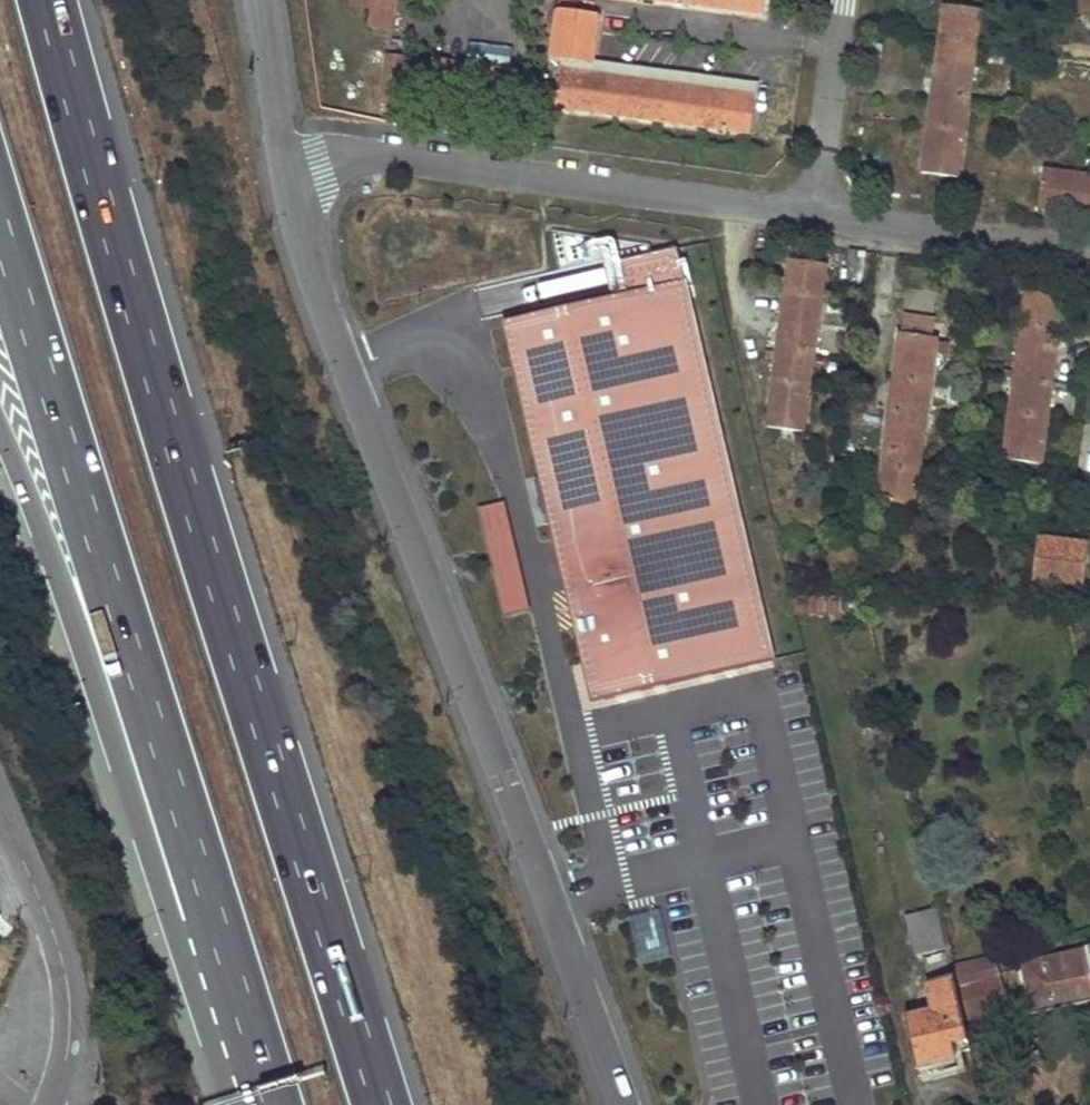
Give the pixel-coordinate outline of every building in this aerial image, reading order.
[(350,4),(370,7),(368,26),(389,30),(392,0),(351,0),(350,4)] [(758,15),(761,0),(648,0),(758,15)] [(558,5),(546,87),(555,87),(552,106),(749,136),(756,87),(593,63),(601,11),(558,5)] [(925,101),(915,171),(952,176),(977,11),(939,5),(925,101)] [(385,57),(379,105),(396,108),(402,60),(385,57)] [(1037,204),(1089,212),(1089,176),(1043,169),(1037,204)] [(844,249),(841,276),(856,278),(859,251),(844,249)] [(611,266),(618,298),(497,327),(588,706),(776,661),(685,282),(677,250),(611,266)] [(788,260),(764,427),(800,432),(824,265),(807,263),(788,260)] [(1025,294),(1003,458),(1037,464),(1060,298),(1044,296),(1025,294)] [(896,335),(874,503),(909,508),(932,340),(913,338),(896,335)] [(502,616),(529,610),(503,502),(476,508),(502,616)] [(1035,544),(1030,585),(1074,591),(1079,550),(1035,544)] [(934,910),(905,917),(915,958),(943,951),(934,910)] [(659,911),(627,918),(638,966),(670,959),(659,911)] [(1020,967),(1030,1017),(1089,1004),(1089,953),(1020,967)] [(993,961),(948,970),(950,979),(957,1007),(959,1018),(1003,1009),(993,961)] [(950,979),(923,985),(930,1013),(957,1007),(950,979)] [(930,1013),(901,1019),(911,1065),(952,1057),(949,1040),(964,1037),(959,1018),(957,1007),(930,1013)]
